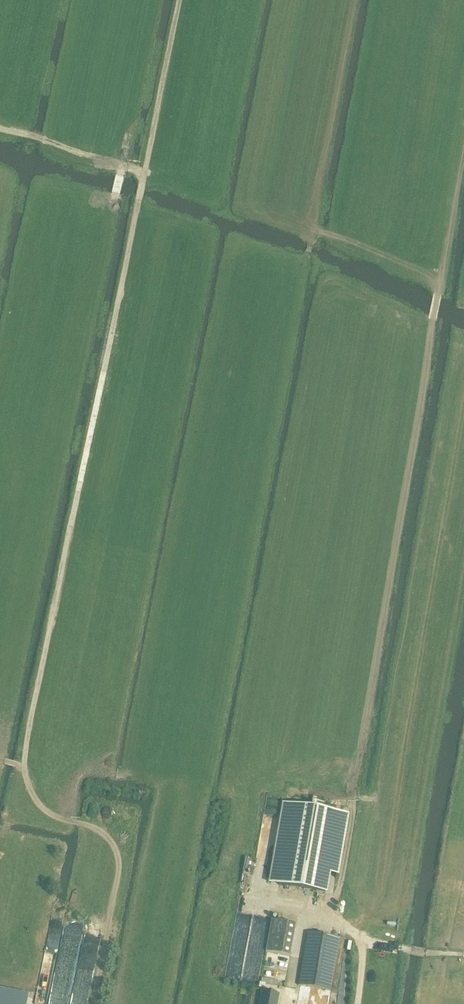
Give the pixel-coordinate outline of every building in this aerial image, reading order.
[(337,874),(347,814),(284,803),(270,883),(325,893),(328,873),(337,874)] [(289,956),(295,924),(271,920),(265,952),(289,956)] [(330,991),(339,938),(307,932),(298,985),(330,991)] [(261,1003),(276,1003),(278,996),(263,993),(261,1003)]
